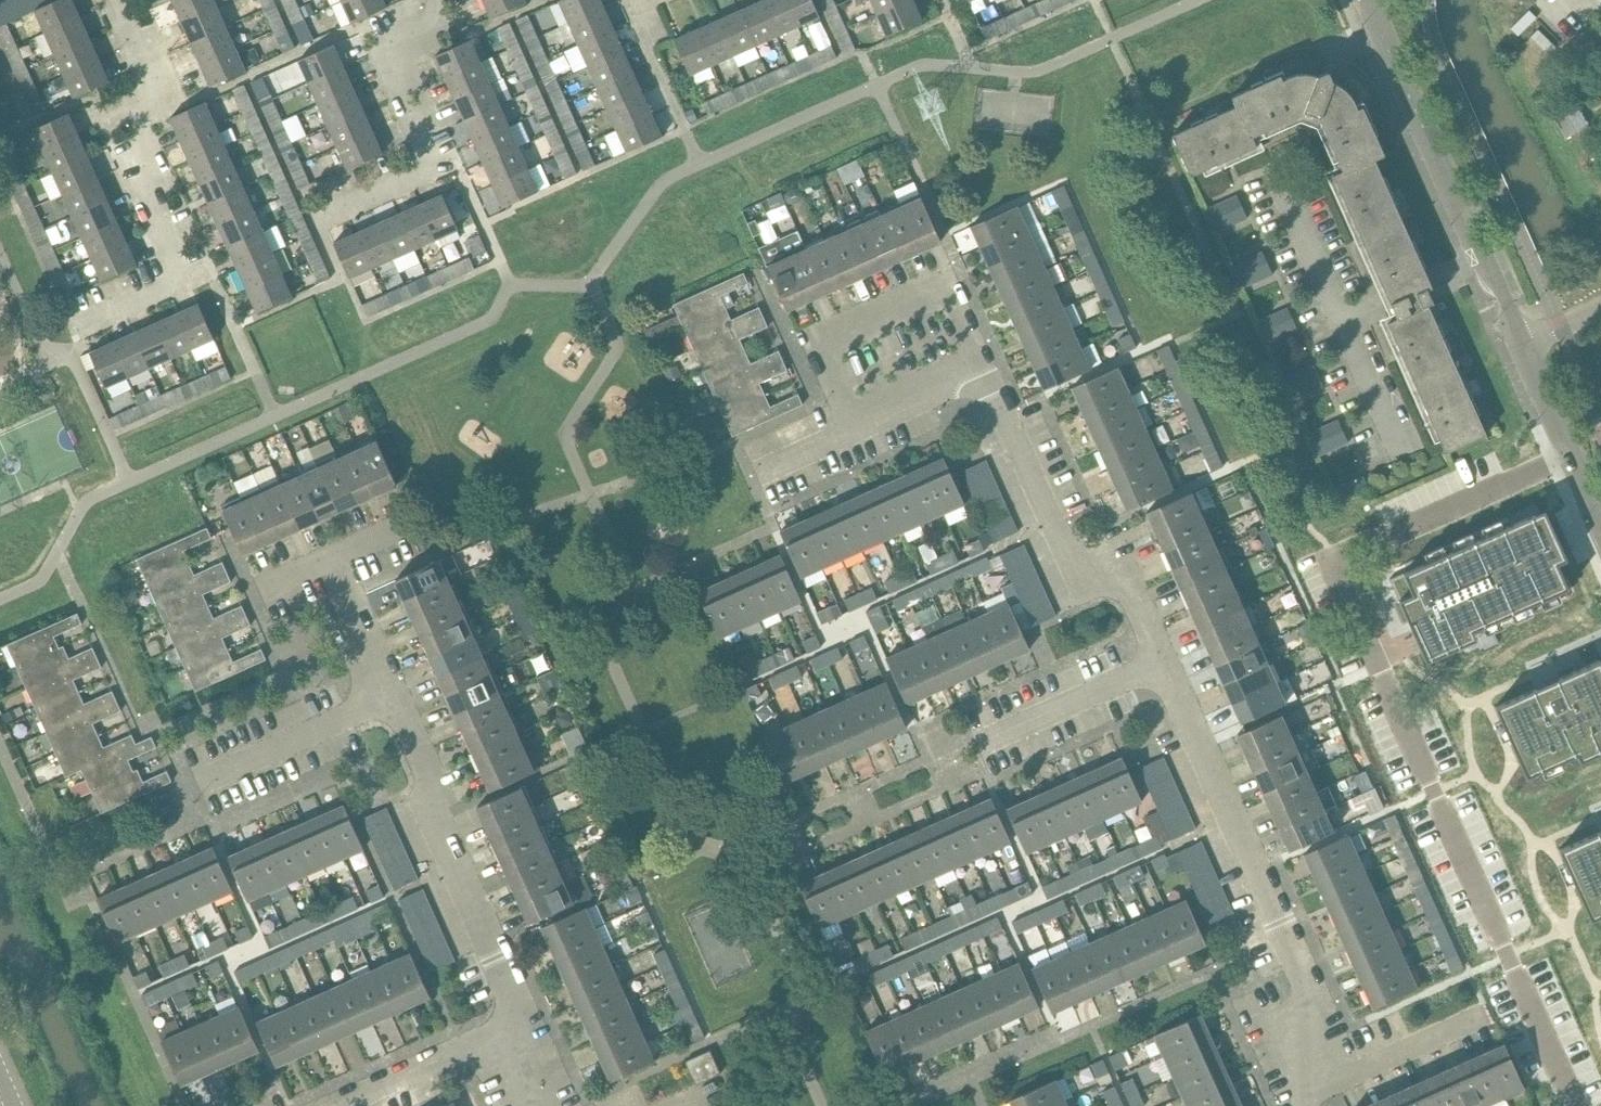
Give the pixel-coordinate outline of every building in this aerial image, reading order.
[(7,23),(19,17),(11,0),(0,0),(0,7),(7,23)] [(19,17),(31,12),(25,0),(11,0),(19,17)] [(35,10),(43,7),(40,0),(25,0),(31,12),(35,10)] [(55,1),(43,7),(35,10),(45,32),(80,16),(73,0),(58,0),(55,1)] [(217,5),(214,0),(172,0),(182,21),(217,5)] [(341,1),(351,23),(386,7),(383,0),(343,0),(341,1)] [(526,1),(525,0),(483,0),(490,17),(526,1)] [(560,1),(569,23),(604,7),(601,0),(561,0),(560,1)] [(799,26),(788,0),(764,0),(762,1),(777,35),(799,26)] [(799,26),(819,17),(812,0),(788,0),(799,26)] [(824,11),(836,6),(833,0),(819,0),(824,11)] [(877,13),(906,0),(871,0),(877,13)] [(877,13),(887,35),(922,19),(913,0),(906,0),(877,13)] [(1051,11),(1046,0),(1044,0),(1032,5),(1037,17),(1051,11)] [(1065,5),(1063,0),(1046,0),(1051,11),(1065,5)] [(755,45),(777,35),(762,1),(740,11),(755,45)] [(286,9),(292,23),(304,18),(297,4),(286,9)] [(191,42),(226,27),(217,5),(182,21),(191,42)] [(824,11),(830,25),(842,20),(836,6),(824,11)] [(569,23),(579,44),(613,29),(604,7),(569,23)] [(734,55),(755,45),(740,11),(718,21),(734,55)] [(268,17),(274,31),(286,26),(280,12),(268,17)] [(1008,30),(1022,24),(1017,12),(1003,18),(1008,30)] [(516,20),(522,34),(534,29),(528,15),(516,20)] [(80,16),(45,32),(55,53),(90,38),(80,16)] [(304,18),(292,23),(298,36),(302,45),(313,40),(310,31),(304,20),(304,18)] [(994,36),(1008,30),(1003,18),(989,24),(994,36)] [(712,65),(734,55),(718,21),(696,30),(712,65)] [(510,23),(498,28),(505,42),(516,37),(510,23)] [(286,26),(274,31),(280,45),(292,39),(286,26)] [(201,64),(236,48),(226,27),(191,42),(201,64)] [(613,29),(579,44),(588,65),(623,50),(613,29)] [(690,75),(712,65),(696,30),(674,40),(690,75)] [(5,50),(16,45),(10,31),(0,35),(0,39),(5,50)] [(844,54),(855,49),(849,35),(837,40),(844,54)] [(90,38),(55,53),(64,75),(99,59),(90,38)] [(445,78),(481,63),(470,40),(436,56),(445,78)] [(5,50),(11,64),(23,59),(16,45),(5,50)] [(334,45),(299,61),(309,83),(344,67),(334,45)] [(529,50),(535,63),(547,58),(541,45),(529,50)] [(211,86),(246,70),(236,48),(201,64),(211,86)] [(824,49),(812,54),(817,66),(830,61),(824,49)] [(588,65),(598,87),(633,71),(623,50),(588,65)] [(511,58),(518,72),(529,66),(523,52),(511,58)] [(802,73),(817,66),(812,54),(797,61),(802,73)] [(535,63),(541,77),(553,72),(547,58),(535,63)] [(99,59),(64,75),(74,97),(109,81),(99,59)] [(490,84),(481,63),(445,78),(455,100),(490,84)] [(535,80),(529,66),(518,72),(524,85),(535,80)] [(344,67),(309,83),(318,104),(353,89),(344,67)] [(782,68),(768,74),(774,86),(787,80),(782,68)] [(633,71),(598,87),(608,108),(642,93),(633,71)] [(18,79),(24,93),(36,88),(29,74),(18,79)] [(759,92),(774,86),(768,74),(754,81),(759,92)] [(1236,106),(1172,135),(1172,136),(1190,176),(1204,169),(1256,146),(1252,136),(1302,114),(1303,113),(1305,112),(1318,117),(1319,119),(1320,120),(1342,170),(1332,175),(1377,275),(1378,276),(1383,288),(1397,318),(1428,304),(1437,300),(1432,287),(1424,270),(1417,255),(1374,159),(1384,154),(1369,120),(1362,106),(1357,108),(1354,101),(1350,97),(1347,92),(1342,89),(1338,85),(1333,82),(1332,82),(1327,80),(1323,78),(1318,77),(1317,76),(1312,75),(1306,75),(1300,75),(1295,75),(1289,76),(1282,79),(1280,75),(1266,81),(1231,97),(1236,106)] [(251,82),(257,96),(269,91),(262,77),(251,82)] [(500,105),(490,84),(455,100),(465,121),(500,105)] [(245,85),(233,90),(239,104),(251,99),(245,85)] [(548,92),(554,106),(566,101),(560,87),(548,92)] [(739,87),(725,94),(730,105),(744,99),(739,87)] [(42,101),(36,88),(24,93),(30,106),(42,101)] [(353,89),(318,104),(328,126),(363,110),(353,89)] [(608,108),(617,129),(652,114),(642,93),(608,108)] [(716,111),(730,105),(725,94),(711,100),(716,111)] [(531,100),(537,114),(549,109),(542,95),(531,100)] [(554,106),(561,120),(572,115),(566,101),(554,106)] [(180,140),(216,124),(206,102),(170,118),(180,140)] [(509,127),(500,105),(465,121),(474,142),(509,127)] [(270,126),(282,121),(276,107),(264,112),(270,126)] [(555,123),(549,109),(537,114),(543,128),(555,123)] [(363,110),(328,126),(337,147),(372,131),(363,110)] [(34,129),(44,151),(79,136),(69,114),(34,129)] [(264,128),(258,114),(246,120),(252,133),(264,128)] [(652,114),(617,129),(627,152),(661,136),(652,114)] [(270,126),(276,139),(288,134),(282,121),(270,126)] [(190,161),(225,146),(216,124),(180,140),(190,161)] [(519,148),(509,127),(474,142),(484,164),(519,148)] [(270,142),(264,128),(252,133),(259,147),(270,142)] [(574,149),(585,144),(579,130),(567,135),(574,149)] [(372,131),(337,147),(347,169),(382,153),(372,131)] [(79,136),(44,151),(53,173),(88,157),(79,136)] [(550,143),(556,157),(568,152),(561,138),(550,143)] [(11,156),(5,142),(0,144),(0,161),(11,156)] [(591,158),(585,144),(574,149),(580,163),(591,158)] [(199,183),(235,167),(225,146),(190,161),(199,183)] [(529,169),(519,148),(484,164),(493,185),(529,169)] [(283,155),(289,169),(301,164),(295,149),(283,155)] [(568,152),(556,157),(562,171),(566,179),(577,173),(574,166),(568,152)] [(53,173),(63,194),(98,178),(88,157),(53,173)] [(283,171),(277,157),(265,162),(271,176),(283,171)] [(849,161),(836,169),(850,191),(863,183),(849,161)] [(289,169),(295,182),(307,177),(301,164),(289,169)] [(209,204),(244,188),(235,167),(199,183),(209,204)] [(539,191),(529,169),(493,185),(503,207),(539,191)] [(13,190),(25,185),(18,171),(7,177),(13,190)] [(289,185),(283,171),(271,176),(278,190),(289,185)] [(63,194),(72,215),(107,200),(98,178),(63,194)] [(915,182),(895,190),(900,202),(921,249),(941,241),(938,233),(920,193),(915,182)] [(13,190),(20,204),(31,199),(25,185),(13,190)] [(1064,185),(1052,190),(1058,204),(1070,199),(1064,185)] [(219,226),(254,210),(244,188),(209,204),(219,226)] [(460,237),(457,230),(458,230),(442,195),(420,205),(436,240),(439,247),(460,237)] [(1231,198),(1236,210),(1242,207),(1237,195),(1231,198)] [(1231,198),(1224,201),(1229,212),(1236,210),(1231,198)] [(107,200),(72,215),(82,237),(117,221),(107,200)] [(302,213),(296,200),(285,206),(290,219),(302,213)] [(1223,215),(1229,212),(1224,201),(1218,204),(1223,215)] [(881,211),(902,258),(921,249),(900,202),(881,211)] [(1217,218),(1223,215),(1218,204),(1212,207),(1217,218)] [(399,214),(414,249),(436,240),(420,205),(399,214)] [(981,247),(1027,227),(1017,205),(971,226),(981,247)] [(1210,221),(1217,218),(1212,207),(1205,210),(1210,221)] [(1247,218),(1242,207),(1236,210),(1241,221),(1247,218)] [(263,231),(254,210),(219,226),(228,247),(263,231)] [(1236,210),(1229,212),(1235,224),(1241,221),(1236,210)] [(862,219),(883,267),(902,258),(881,211),(862,219)] [(1082,226),(1076,212),(1064,217),(1070,231),(1082,226)] [(1228,227),(1235,224),(1229,212),(1223,215),(1228,227)] [(308,227),(302,213),(290,219),(297,232),(308,227)] [(26,219),(32,233),(44,228),(38,214),(26,219)] [(377,224),(393,259),(414,249),(399,214),(377,224)] [(1223,215),(1217,218),(1222,230),(1228,227),(1223,215)] [(1210,221),(1215,232),(1222,230),(1217,218),(1210,221)] [(755,219),(748,222),(751,230),(754,236),(761,233),(755,219)] [(843,228),(864,275),(883,267),(862,219),(843,228)] [(82,237),(92,258),(127,242),(117,221),(82,237)] [(356,233),(372,268),(393,259),(377,224),(356,233)] [(1082,226),(1070,231),(1076,245),(1088,240),(1082,226)] [(990,267),(1036,247),(1027,227),(981,247),(990,267)] [(32,233),(39,247),(50,242),(44,228),(32,233)] [(824,236),(845,284),(864,275),(843,228),(824,236)] [(273,252),(263,231),(228,247),(238,268),(273,252)] [(799,231),(779,240),(785,253),(806,301),(826,292),(805,245),(799,231)] [(334,243),(350,278),(372,268),(356,233),(334,243)] [(805,245),(826,292),(845,284),(824,236),(805,245)] [(1036,247),(990,267),(999,287),(1044,267),(1056,262),(1047,241),(1036,247)] [(127,242),(92,258),(101,280),(136,264),(127,242)] [(321,256),(315,242),(303,248),(310,262),(321,256)] [(1256,254),(1261,266),(1268,263),(1262,251),(1256,254)] [(282,274),(273,252),(238,268),(247,289),(282,274)] [(806,301),(785,253),(766,262),(787,310),(806,301)] [(1082,258),(1088,271),(1100,266),(1094,253),(1082,258)] [(1256,254),(1250,257),(1255,269),(1261,266),(1256,254)] [(327,270),(321,256),(310,262),(316,275),(327,270)] [(52,276),(63,271),(57,257),(45,262),(52,276)] [(1249,271),(1255,269),(1250,257),(1243,260),(1249,271)] [(1242,274),(1249,271),(1243,260),(1237,263),(1242,274)] [(453,279),(467,273),(462,261),(448,267),(453,279)] [(1236,277),(1242,274),(1237,263),(1231,266),(1236,277)] [(1273,274),(1268,263),(1261,266),(1266,277),(1273,274)] [(1100,266),(1088,271),(1095,285),(1106,280),(1100,266)] [(1261,266),(1255,269),(1260,280),(1266,277),(1261,266)] [(439,285),(453,279),(448,267),(434,273),(439,285)] [(1008,308),(1053,287),(1044,267),(999,287),(1008,308)] [(1254,283),(1260,280),(1255,269),(1249,271),(1254,283)] [(52,276),(58,290),(69,284),(63,271),(52,276)] [(720,295),(749,282),(744,271),(673,304),(678,315),(678,316),(683,326),(726,307),(720,295)] [(1249,271),(1242,274),(1247,286),(1254,283),(1249,271)] [(257,311),(292,296),(282,274),(247,289),(257,311)] [(1236,277),(1241,289),(1247,286),(1242,274),(1236,277)] [(419,280),(405,286),(410,298),(424,292),(419,280)] [(396,304),(410,298),(405,286),(391,292),(396,304)] [(1017,328),(1062,307),(1053,287),(1008,308),(1017,328)] [(1100,298),(1107,312),(1118,307),(1112,293),(1100,298)] [(367,317),(381,311),(376,299),(362,306),(367,317)] [(198,303),(176,313),(192,348),(197,361),(219,351),(214,339),(198,303)] [(1388,322),(1387,323),(1440,441),(1445,453),(1485,435),(1486,435),(1428,305),(1428,304),(1397,318),(1388,322)] [(683,326),(692,347),(764,316),(759,306),(731,318),(726,307),(683,326)] [(1026,348),(1071,327),(1062,307),(1017,328),(1026,348)] [(1118,307),(1107,312),(1113,326),(1124,321),(1118,307)] [(1281,311),(1287,322),(1293,319),(1288,308),(1281,311)] [(1281,311),(1275,313),(1280,325),(1287,322),(1281,311)] [(155,323),(170,358),(192,348),(176,313),(155,323)] [(1274,328),(1280,325),(1275,313),(1269,316),(1274,328)] [(678,315),(660,323),(665,334),(683,326),(678,316),(678,315)] [(740,338),(768,326),(764,316),(692,347),(702,369),(745,350),(740,338)] [(1268,331),(1274,328),(1269,316),(1262,319),(1268,331)] [(1261,334),(1268,331),(1262,319),(1256,322),(1261,334)] [(1298,330),(1293,319),(1287,322),(1292,333),(1298,330)] [(1287,322),(1280,325),(1285,336),(1292,333),(1287,322)] [(155,323),(133,332),(149,368),(170,358),(155,323)] [(1279,339),(1285,336),(1280,325),(1274,328),(1279,339)] [(1071,327),(1026,348),(1035,368),(1080,348),(1071,327)] [(1274,328),(1268,331),(1273,342),(1279,339),(1274,328)] [(1261,334),(1266,345),(1273,342),(1268,331),(1261,334)] [(133,332),(111,342),(127,377),(149,368),(133,332)] [(1136,347),(1130,333),(1118,338),(1125,352),(1136,347)] [(111,342),(90,352),(105,387),(127,377),(111,342)] [(1175,359),(1169,345),(1157,350),(1163,364),(1175,359)] [(1080,348),(1035,368),(1044,389),(1090,369),(1080,348)] [(707,380),(712,391),(783,359),(779,349),(750,362),(745,350),(702,369),(707,380)] [(687,359),(675,365),(681,376),(693,370),(687,359)] [(712,391),(722,413),(764,394),(759,382),(788,369),(783,359),(712,391)] [(1307,366),(1312,378),(1318,375),(1313,363),(1307,366)] [(1307,366),(1300,369),(1305,380),(1312,378),(1307,366)] [(1081,409),(1127,388),(1118,367),(1072,387),(1081,409)] [(702,369),(693,373),(698,384),(707,380),(702,369)] [(1299,383),(1305,380),(1300,369),(1294,372),(1299,383)] [(209,388),(223,381),(218,370),(204,376),(209,388)] [(1169,377),(1175,391),(1187,385),(1181,371),(1169,377)] [(1293,386),(1299,383),(1294,372),(1287,375),(1293,386)] [(1286,389),(1293,386),(1287,375),(1281,378),(1286,389)] [(1323,386),(1318,375),(1312,378),(1317,389),(1323,386)] [(209,388),(204,376),(190,382),(195,394),(209,388)] [(1312,378),(1305,380),(1310,392),(1317,389),(1312,378)] [(1304,395),(1310,392),(1305,380),(1299,383),(1304,395)] [(1299,383),(1293,386),(1298,397),(1304,395),(1299,383)] [(157,385),(143,392),(147,401),(152,413),(166,406),(161,395),(157,385)] [(1187,385),(1175,391),(1181,404),(1193,399),(1187,385)] [(1286,389),(1291,400),(1298,397),(1293,386),(1286,389)] [(1090,429),(1136,408),(1127,388),(1081,409),(1090,429)] [(166,406),(180,400),(175,389),(161,395),(166,406)] [(764,394),(722,413),(732,435),(803,403),(798,393),(770,406),(764,394)] [(347,403),(339,407),(346,423),(354,419),(347,403)] [(123,426),(136,419),(132,408),(118,414),(123,426)] [(1099,449),(1145,428),(1136,408),(1090,429),(1099,449)] [(1187,417),(1193,431),(1205,426),(1199,412),(1187,417)] [(1175,422),(1172,428),(1177,438),(1193,431),(1187,417),(1175,422)] [(1332,422),(1337,434),(1343,431),(1338,419),(1332,422)] [(1331,437),(1337,434),(1332,422),(1325,425),(1331,437)] [(1324,439),(1331,437),(1325,425),(1319,428),(1324,439)] [(1205,426),(1193,431),(1200,445),(1211,440),(1205,426)] [(1108,469),(1154,448),(1145,428),(1099,449),(1108,469)] [(1318,442),(1324,439),(1319,428),(1313,431),(1318,442)] [(701,430),(687,437),(692,449),(706,442),(701,430)] [(1188,450),(1200,445),(1193,431),(1177,438),(1182,449),(1188,450)] [(1311,445),(1318,442),(1313,431),(1306,434),(1311,445)] [(1348,442),(1343,431),(1337,434),(1342,445),(1348,442)] [(1337,434),(1331,437),(1336,448),(1342,445),(1337,434)] [(355,446),(377,493),(396,484),(375,437),(355,446)] [(1329,451),(1336,448),(1331,437),(1324,439),(1329,451)] [(301,466),(332,452),(325,438),(294,451),(301,466)] [(1324,439),(1318,442),(1323,454),(1329,451),(1324,439)] [(1311,445),(1316,456),(1323,454),(1318,442),(1311,445)] [(336,455),(358,502),(377,493),(355,446),(336,455)] [(1117,489),(1163,469),(1154,448),(1108,469),(1117,489)] [(1223,466),(1217,452),(1205,457),(1212,471),(1223,466)] [(317,463),(339,510),(358,502),(336,455),(317,463)] [(964,503),(951,475),(944,457),(923,467),(943,512),(964,503)] [(991,472),(986,459),(962,470),(968,482),(991,472)] [(298,472),(319,519),(339,510),(317,463),(298,472)] [(943,512),(923,467),(902,476),(923,522),(943,512)] [(1173,490),(1172,489),(1163,469),(1117,489),(1127,511),(1173,490)] [(279,480),(300,528),(319,519),(298,472),(279,480)] [(973,494),(997,483),(991,472),(968,482),(973,494)] [(923,522),(902,476),(882,485),(903,531),(923,522)] [(1362,490),(1369,487),(1363,476),(1357,479),(1362,490)] [(1356,493),(1362,490),(1357,479),(1351,482),(1356,493)] [(260,489),(281,536),(300,528),(279,480),(260,489)] [(1349,496),(1356,493),(1351,482),(1344,485),(1349,496)] [(978,506),(1002,495),(997,483),(973,494),(978,506)] [(903,531),(882,485),(862,494),(883,540),(903,531)] [(1343,499),(1349,496),(1344,485),(1338,487),(1343,499)] [(1337,502),(1343,499),(1338,487),(1331,490),(1337,502)] [(241,498),(262,545),(281,536),(260,489),(241,498)] [(1156,531),(1203,510),(1194,490),(1147,511),(1156,531)] [(883,540),(862,494),(841,503),(862,549),(883,540)] [(983,518),(1007,507),(1002,495),(978,506),(983,518)] [(221,507),(226,518),(243,554),(262,545),(241,498),(221,507)] [(862,549),(841,503),(821,512),(842,558),(862,549)] [(989,530),(1013,519),(1007,507),(983,518),(989,530)] [(1164,550),(1211,529),(1203,510),(1156,531),(1164,550)] [(842,558),(821,512),(801,522),(822,568),(842,558)] [(1428,562),(1389,579),(1398,599),(1408,622),(1426,662),(1458,648),(1454,640),(1473,631),(1483,627),(1530,605),(1539,601),(1559,593),(1568,588),(1557,564),(1567,560),(1558,540),(1549,544),(1539,522),(1535,514),(1504,528),(1484,536),(1475,540),(1428,562)] [(989,530),(994,542),(1018,531),(1013,519),(989,530)] [(822,568),(801,522),(780,531),(801,577),(822,568)] [(1250,535),(1258,531),(1256,525),(1247,529),(1250,535)] [(207,527),(136,559),(146,581),(188,562),(183,551),(212,538),(207,527)] [(1173,569),(1220,548),(1211,529),(1164,550),(1173,569)] [(984,550),(983,547),(979,539),(965,545),(970,557),(984,550)] [(931,541),(919,546),(926,562),(937,557),(931,541)] [(1029,556),(1024,544),(1000,554),(1006,567),(1029,556)] [(1181,588),(1228,567),(1220,548),(1173,569),(1181,588)] [(953,550),(939,557),(944,568),(958,562),(953,550)] [(453,554),(395,579),(404,599),(451,577),(461,573),(453,554)] [(760,564),(780,610),(801,600),(781,554),(760,564)] [(987,556),(973,563),(978,574),(992,568),(987,556)] [(1011,578),(1035,568),(1029,556),(1006,567),(1011,578)] [(931,574),(944,568),(939,557),(926,563),(931,574)] [(146,581),(156,603),(227,571),(222,561),(194,574),(188,562),(146,581)] [(739,573),(760,619),(780,610),(760,564),(739,573)] [(1190,607),(1237,586),(1228,567),(1181,588),(1190,607)] [(947,575),(952,586),(967,580),(961,568),(947,575)] [(1016,590),(1040,580),(1035,568),(1011,578),(1016,590)] [(904,587),(917,581),(912,569),(898,575),(904,587)] [(156,603),(166,625),(208,606),(203,594),(231,581),(227,571),(156,603)] [(760,619),(739,573),(719,582),(740,628),(760,619)] [(904,587),(898,575),(885,582),(890,593),(904,587)] [(947,575),(934,580),(939,592),(952,586),(947,575)] [(460,596),(451,577),(404,599),(413,618),(460,596)] [(1022,602),(1045,591),(1040,580),(1016,590),(1022,602)] [(740,628),(719,582),(698,592),(719,638),(740,628)] [(494,590),(493,597),(495,603),(506,599),(509,597),(504,585),(494,590)] [(1198,626),(1245,605),(1237,586),(1190,607),(1198,626)] [(872,587),(858,594),(863,605),(877,599),(872,587)] [(920,587),(906,593),(911,605),(925,598),(920,587)] [(1027,614),(1051,603),(1045,591),(1022,602),(1025,610),(1027,614)] [(906,593),(892,599),(898,611),(911,605),(906,593)] [(849,611),(863,605),(858,594),(844,600),(849,611)] [(468,615),(460,596),(413,618),(421,637),(468,615)] [(1009,658),(1030,649),(1022,631),(1032,626),(1027,614),(1025,610),(1015,615),(1009,603),(988,612),(1009,658)] [(1027,614),(1032,626),(1056,615),(1051,603),(1027,614)] [(166,625),(176,647),(246,615),(242,605),(213,618),(208,606),(166,625)] [(866,611),(871,623),(885,617),(880,605),(866,611)] [(1207,645),(1254,624),(1245,605),(1198,626),(1207,645)] [(822,624),(836,617),(831,606),(816,612),(822,624)] [(988,612),(968,621),(988,667),(1009,658),(988,612)] [(17,667),(59,648),(54,636),(82,624),(77,613),(7,645),(17,667)] [(176,647),(185,669),(228,650),(222,638),(251,625),(246,615),(176,647)] [(477,635),(468,615),(421,637),(430,656),(477,635)] [(968,621),(947,630),(968,676),(988,667),(968,621)] [(1215,664),(1262,643),(1254,624),(1207,645),(1215,664)] [(947,630),(927,640),(948,686),(968,676),(947,630)] [(486,654),(477,635),(430,656),(438,675),(486,654)] [(821,647),(816,635),(802,642),(807,653),(821,647)] [(864,635),(850,641),(855,652),(869,646),(864,635)] [(518,639),(502,647),(505,655),(522,647),(518,639)] [(1263,643),(1215,664),(1224,683),(1271,662),(1280,658),(1271,639),(1263,643)] [(927,640),(907,649),(927,695),(948,686),(927,640)] [(17,667),(27,689),(97,657),(93,647),(64,660),(59,648),(17,667)] [(838,647),(824,653),(829,664),(843,658),(838,647)] [(789,648),(776,654),(781,665),(794,659),(789,648)] [(228,650),(185,669),(195,691),(266,659),(261,649),(233,661),(228,650)] [(886,658),(906,704),(927,695),(907,649),(886,658)] [(815,671),(829,664),(824,653),(810,659),(815,671)] [(494,673),(486,654),(438,675),(447,694),(494,673)] [(767,671),(781,665),(776,654),(762,660),(767,671)] [(27,689),(36,711),(79,692),(73,680),(102,667),(97,657),(27,689)] [(1495,708),(1526,779),(1600,746),(1600,664),(1600,661),(1495,708)] [(1232,702),(1280,681),(1271,662),(1224,683),(1232,702)] [(783,671),(788,683),(802,676),(797,665),(783,671)] [(740,684),(754,677),(749,666),(735,672),(740,684)] [(783,671),(770,678),(775,689),(788,683),(783,671)] [(503,692),(494,673),(447,694),(456,713),(503,692)] [(1241,722),(1289,701),(1280,681),(1232,702),(1241,722)] [(886,682),(865,691),(886,737),(907,728),(886,682)] [(743,690),(748,701),(762,695),(757,683),(743,690)] [(84,704),(79,692),(36,711),(46,733),(117,701),(112,691),(84,704)] [(865,691),(845,700),(865,746),(886,737),(865,691)] [(511,711),(503,692),(456,713),(464,732),(511,711)] [(845,700),(825,709),(845,755),(865,746),(845,700)] [(46,733),(56,754),(98,735),(93,723),(121,711),(117,701),(46,733)] [(825,709),(804,719),(825,764),(845,755),(825,709)] [(520,730),(511,711),(464,732),(473,751),(520,730)] [(1246,754),(1293,733),(1284,713),(1237,734),(1246,754)] [(804,719),(784,728),(804,773),(825,764),(804,719)] [(763,737),(784,783),(804,773),(784,728),(763,737)] [(529,749),(520,730),(473,751),(482,770),(529,749)] [(1302,752),(1293,733),(1246,754),(1255,773),(1302,752)] [(136,744),(132,734),(104,747),(98,735),(56,754),(66,777),(82,770),(81,769),(136,744)] [(82,770),(91,790),(133,771),(128,760),(156,747),(152,736),(136,744),(81,769),(82,770)] [(538,769),(529,749),(482,770),(490,790),(538,769)] [(1263,792),(1310,771),(1302,752),(1255,773),(1263,792)] [(1169,768),(1164,756),(1140,767),(1145,779),(1169,768)] [(1142,801),(1122,757),(1103,766),(1122,810),(1142,801)] [(1103,818),(1122,810),(1103,766),(1083,774),(1103,818)] [(1151,791),(1174,780),(1169,768),(1145,779),(1151,791)] [(133,771),(91,790),(101,813),(172,781),(167,770),(139,783),(133,771)] [(1319,790),(1310,771),(1263,792),(1272,811),(1319,790)] [(1084,827),(1103,818),(1083,774),(1064,783),(1084,827)] [(1180,792),(1174,780),(1151,791),(1156,803),(1180,792)] [(1065,835),(1084,827),(1064,783),(1045,791),(1065,835)] [(533,805),(524,785),(477,806),(486,826),(533,805)] [(1280,830),(1327,809),(1319,790),(1272,811),(1280,830)] [(1046,844),(1065,835),(1045,791),(1026,800),(1046,844)] [(1161,815),(1185,804),(1180,792),(1156,803),(1160,811),(1161,815)] [(972,806),(991,850),(1011,841),(991,797),(972,806)] [(1026,853),(1046,844),(1026,800),(1006,809),(1026,853)] [(364,848),(344,804),(324,813),(344,857),(364,848)] [(1190,816),(1185,804),(1161,815),(1167,827),(1190,816)] [(533,805),(486,826),(494,845),(542,824),(533,805)] [(952,815),(972,859),(991,850),(972,806),(952,815)] [(368,830),(392,819),(387,807),(363,817),(368,830)] [(1336,829),(1327,809),(1280,830),(1289,850),(1336,829)] [(1152,838),(1143,842),(1149,853),(1162,847),(1161,844),(1172,839),(1167,827),(1161,815),(1160,811),(1144,818),(1152,838)] [(325,866),(344,857),(324,813),(305,822),(325,866)] [(1395,814),(1383,819),(1389,832),(1400,827),(1395,814)] [(933,823),(953,867),(972,859),(952,815),(933,823)] [(1167,827),(1172,839),(1196,828),(1190,816),(1167,827)] [(397,831),(392,819),(368,830),(374,841),(397,831)] [(325,866),(305,822),(286,830),(306,874),(325,866)] [(914,832),(934,876),(953,867),(933,823),(914,832)] [(542,824),(494,845),(503,864),(550,843),(542,824)] [(287,883),(306,874),(286,830),(267,839),(287,883)] [(379,853),(403,843),(397,831),(374,841),(379,853)] [(895,841),(915,885),(934,876),(914,832),(895,841)] [(1559,852),(1591,923),(1600,918),(1600,833),(1559,852)] [(1313,874),(1357,854),(1348,834),(1304,854),(1313,874)] [(267,839),(248,848),(268,892),(273,903),(292,894),(287,883),(267,839)] [(1412,852),(1406,839),(1395,844),(1400,857),(1412,852)] [(876,849),(896,893),(915,885),(895,841),(876,849)] [(1207,853),(1201,841),(1178,851),(1183,863),(1207,853)] [(408,855),(403,843),(379,853),(384,865),(408,855)] [(550,843),(503,864),(512,884),(559,862),(550,843)] [(194,856),(214,899),(233,891),(214,847),(194,856)] [(1132,847),(1119,853),(1124,864),(1137,858),(1132,847)] [(248,900),(268,892),(248,848),(228,857),(248,900)] [(857,858),(877,902),(896,893),(876,849),(857,858)] [(1412,852),(1400,857),(1406,870),(1418,865),(1412,852)] [(1111,870),(1124,864),(1119,853),(1105,859),(1111,870)] [(1165,853),(1151,859),(1157,871),(1170,865),(1165,853)] [(1207,853),(1183,863),(1188,875),(1212,865),(1207,853)] [(1321,893),(1365,873),(1357,854),(1313,874),(1321,893)] [(384,865),(390,877),(413,866),(408,855),(384,865)] [(175,864),(195,908),(214,899),(194,856),(175,864)] [(838,866),(858,910),(877,902),(857,858),(838,866)] [(620,859),(608,864),(617,883),(629,878),(620,859)] [(559,862),(512,884),(520,903),(567,882),(559,862)] [(156,873),(175,916),(195,908),(175,864),(156,873)] [(1085,881),(1098,875),(1093,864),(1080,870),(1085,881)] [(1139,864),(1127,870),(1132,882),(1145,876),(1139,864)] [(1217,876),(1212,865),(1188,875),(1194,887),(1217,876)] [(419,879),(413,866),(390,877),(395,889),(419,879)] [(858,910),(838,866),(819,875),(839,919),(858,910)] [(1073,887),(1085,881),(1080,870),(1067,876),(1073,887)] [(1127,870),(1113,876),(1123,898),(1136,892),(1132,882),(1127,870)] [(137,881),(156,925),(175,916),(156,873),(137,881)] [(1330,912),(1374,892),(1365,873),(1321,893),(1330,912)] [(567,882),(520,903),(529,921),(529,922),(550,913),(576,901),(585,898),(591,895),(582,875),(578,877),(576,878),(567,882)] [(839,919),(819,875),(799,884),(819,928),(839,919)] [(1217,876),(1194,887),(1199,899),(1223,888),(1217,876)] [(1429,890),(1423,878),(1412,883),(1418,895),(1429,890)] [(117,890),(137,934),(156,925),(137,881),(117,890)] [(1047,898),(1061,892),(1055,881),(1042,887),(1047,898)] [(1033,893),(1028,882),(1015,888),(1020,899),(1033,893)] [(1101,882),(1088,887),(1094,899),(1106,893),(1101,882)] [(371,902),(384,896),(379,885),(366,891),(371,902)] [(637,886),(625,891),(631,904),(643,899),(637,886)] [(1088,887),(1075,893),(1080,905),(1094,899),(1088,887)] [(404,911),(428,900),(423,888),(399,899),(404,911)] [(1228,900),(1223,888),(1199,899),(1204,911),(1228,900)] [(98,899),(117,942),(137,934),(117,890),(98,899)] [(1429,890),(1418,895),(1423,908),(1435,903),(1429,890)] [(1374,892),(1330,912),(1339,931),(1382,911),(1374,892)] [(995,910),(1008,905),(1003,893),(990,899),(995,910)] [(353,896),(342,902),(347,913),(359,908),(353,896)] [(982,916),(995,910),(990,899),(977,905),(982,916)] [(1063,899),(1050,904),(1055,916),(1068,910),(1063,899)] [(1186,899),(1167,908),(1186,952),(1206,943),(1186,899)] [(434,912),(428,900),(404,911),(410,923),(434,912)] [(1204,911),(1210,923),(1234,912),(1228,900),(1204,911)] [(333,919),(347,913),(342,902),(328,908),(333,919)] [(387,902),(374,908),(379,920),(392,914),(387,902)] [(1043,922),(1055,916),(1050,904),(1038,910),(1043,922)] [(586,907),(542,927),(550,946),(594,927),(586,907)] [(1167,908),(1147,917),(1167,961),(1186,952),(1167,908)] [(957,927),(970,922),(964,910),(952,916),(957,927)] [(653,923),(648,911),(637,916),(642,928),(653,923)] [(1382,911),(1339,931),(1347,950),(1391,930),(1382,911)] [(439,924),(434,912),(410,923),(415,935),(439,924)] [(316,914),(303,919),(308,930),(321,925),(316,914)] [(361,914),(349,919),(357,938),(370,932),(361,914)] [(944,933),(957,927),(952,916),(939,922),(944,933)] [(998,916),(985,922),(990,934),(1003,928),(998,916)] [(1012,921),(1017,933),(1031,927),(1025,916),(1012,921)] [(1446,928),(1440,916),(1429,921),(1435,933),(1446,928)] [(1147,917),(1128,925),(1148,969),(1167,961),(1147,917)] [(295,936),(308,930),(303,919),(290,925),(295,936)] [(336,925),(341,937),(344,944),(357,938),(349,919),(336,925)] [(660,937),(653,923),(642,928),(648,942),(660,937)] [(415,935),(420,947),(444,936),(439,924),(415,935)] [(1128,925),(1109,934),(1129,978),(1148,969),(1128,925)] [(241,943),(254,937),(249,926),(236,932),(241,943)] [(603,946),(594,927),(550,946),(559,965),(603,946)] [(919,944),(932,939),(926,927),(914,933),(919,944)] [(960,934),(965,945),(977,939),(972,928),(960,934)] [(1446,928),(1435,933),(1441,946),(1452,941),(1446,928)] [(1391,930),(1347,950),(1356,969),(1399,949),(1391,930)] [(270,948),(283,942),(278,931),(265,936),(270,948)] [(323,931),(311,936),(316,948),(329,943),(323,931)] [(906,950),(919,944),(914,933),(901,939),(906,950)] [(960,934),(947,939),(952,951),(965,945),(960,934)] [(1109,934),(1090,942),(1110,986),(1129,978),(1109,934)] [(311,936),(298,942),(303,954),(316,948),(311,936)] [(426,958),(450,948),(444,936),(420,947),(426,958)] [(215,954),(229,948),(224,937),(210,943),(215,954)] [(1090,942),(1071,951),(1091,995),(1110,986),(1090,942)] [(215,954),(210,943),(198,948),(203,960),(215,954)] [(881,961),(894,956),(888,944),(876,950),(881,961)] [(921,951),(927,962),(940,956),(934,945),(921,951)] [(603,946),(559,965),(568,984),(612,965),(603,946)] [(285,948),(273,954),(278,965),(291,960),(285,948)] [(455,960),(450,948),(426,958),(431,971),(455,960)] [(654,954),(659,966),(671,961),(665,949),(654,954)] [(1399,949),(1356,969),(1364,988),(1408,968),(1399,949)] [(881,961),(876,950),(863,956),(868,967),(881,961)] [(921,951),(902,959),(911,978),(930,970),(927,962),(921,951)] [(1071,951),(1052,959),(1072,1003),(1091,995),(1071,951)] [(391,961),(411,1005),(430,997),(411,952),(391,961)] [(1463,966),(1457,953),(1446,959),(1452,972),(1463,966)] [(177,971),(190,965),(185,954),(172,960),(177,971)] [(273,954),(260,959),(265,971),(278,965),(273,954)] [(1032,968),(1052,1012),(1072,1003),(1052,959),(1032,968)] [(165,977),(177,971),(172,960),(160,965),(165,977)] [(219,960),(205,966),(211,978),(224,972),(219,960)] [(391,961),(372,970),(392,1014),(411,1005),(391,961)] [(677,975),(671,961),(659,966),(665,980),(677,975)] [(842,979),(855,973),(850,961),(837,967),(842,979)] [(896,962),(883,968),(888,979),(901,973),(896,962)] [(999,971),(1019,1015),(1039,1006),(1019,962),(999,971)] [(248,965),(234,971),(240,983),(253,977),(248,965)] [(620,984),(612,965),(568,984),(576,1004),(620,984)] [(876,985),(888,979),(883,968),(871,973),(876,985)] [(1408,968),(1364,988),(1373,1008),(1417,988),(1408,968)] [(353,979),(372,1023),(392,1014),(372,970),(353,979)] [(139,988),(152,982),(147,971),(134,977),(139,988)] [(980,979),(1000,1023),(1019,1015),(999,971),(980,979)] [(180,977),(185,989),(198,983),(193,972),(180,977)] [(180,977),(167,983),(172,995),(185,989),(180,977)] [(372,1023),(353,979),(334,987),(353,1031),(372,1023)] [(845,985),(850,996),(863,990),(858,979),(845,985)] [(961,988),(981,1032),(1000,1023),(980,979),(961,988)] [(585,1023),(629,1003),(620,984),(576,1004),(585,1023)] [(353,1031),(334,987),(315,996),(334,1040),(353,1031)] [(671,992),(676,1005),(688,999),(682,987),(671,992)] [(942,997),(962,1041),(981,1032),(961,988),(942,997)] [(154,989),(141,995),(146,1006),(160,1001),(154,989)] [(215,1004),(220,1015),(239,1059),(259,1050),(235,995),(215,1004)] [(334,1040),(315,996),(296,1005),(315,1048),(334,1040)] [(923,1005),(943,1049),(962,1041),(942,997),(923,1005)] [(694,1013),(688,999),(676,1005),(682,1018),(694,1013)] [(637,1022),(629,1003),(585,1023),(593,1042),(637,1022)] [(315,1048),(296,1005),(276,1013),(296,1057),(315,1048)] [(904,1014),(924,1058),(943,1049),(923,1005),(904,1014)] [(296,1057),(276,1013),(257,1022),(276,1066),(296,1057)] [(885,1023),(905,1067),(924,1058),(904,1014),(885,1023)] [(1154,1034),(1164,1055),(1210,1035),(1200,1014),(1154,1034)] [(200,1024),(220,1068),(239,1059),(220,1015),(200,1024)] [(602,1061),(646,1041),(637,1022),(593,1042),(602,1061)] [(865,1031),(885,1076),(905,1067),(885,1023),(865,1031)] [(200,1024),(181,1032),(201,1076),(220,1068),(200,1024)] [(705,1038),(699,1025),(688,1030),(694,1043),(705,1038)] [(161,1041),(181,1085),(201,1076),(181,1032),(161,1041)] [(1173,1076),(1219,1055),(1210,1035),(1164,1055),(1173,1076)] [(655,1061),(646,1041),(602,1061),(611,1081),(655,1061)] [(1525,1090),(1504,1043),(1485,1052),(1506,1099),(1525,1090)] [(710,1050),(685,1061),(696,1084),(721,1073),(710,1050)] [(1109,1056),(1115,1070),(1127,1065),(1120,1051),(1109,1056)] [(1485,1052),(1465,1060),(1486,1105),(1490,1105),(1506,1099),(1485,1052)] [(1173,1076),(1182,1096),(1228,1075),(1219,1055),(1173,1076)] [(1103,1059),(1091,1064),(1097,1078),(1109,1073),(1103,1059)] [(1465,1060),(1446,1069),(1463,1105),(1486,1105),(1465,1060)] [(1446,1069),(1427,1077),(1440,1105),(1463,1105),(1446,1069)] [(1237,1096),(1228,1075),(1182,1096),(1187,1105),(1214,1105),(1237,1096)] [(1121,1083),(1127,1096),(1138,1091),(1132,1077),(1121,1083)] [(1427,1077),(1408,1086),(1417,1105),(1440,1105),(1427,1077)] [(1065,1100),(1055,1079),(1010,1099),(1013,1105),(1051,1105),(1065,1100)] [(1121,1099),(1115,1085),(1103,1090),(1109,1105),(1121,1099)] [(1389,1095),(1394,1105),(1417,1105),(1408,1086),(1389,1095)] [(1131,1105),(1143,1105),(1145,1105),(1138,1091),(1127,1096),(1131,1105)] [(1389,1095),(1370,1103),(1371,1105),(1394,1105),(1389,1095)] [(1237,1096),(1214,1105),(1242,1105),(1237,1096)]
